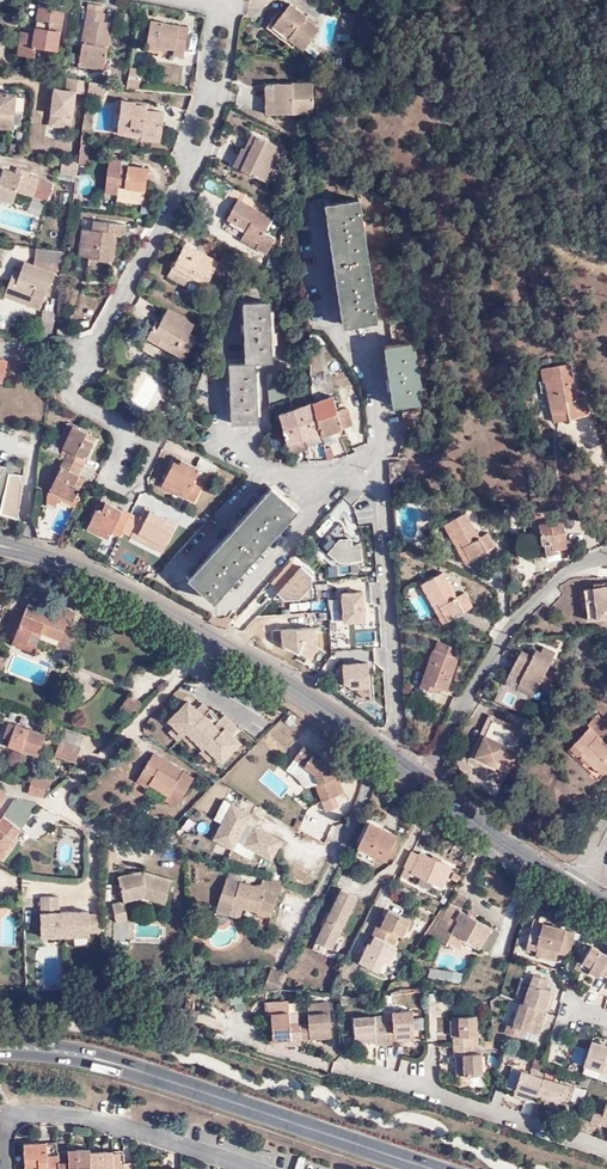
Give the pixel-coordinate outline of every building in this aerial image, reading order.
[(78,65),(104,69),(112,23),(104,21),(105,12),(103,12),(104,6),(89,3),(78,65)] [(288,38),(295,44),(303,50),(320,29),(306,18),(307,16),(290,3),(275,23),(290,35),(288,38)] [(64,8),(39,4),(34,34),(21,31),(18,54),(34,56),(35,46),(57,50),(64,8)] [(352,35),(356,14),(343,12),(340,33),(352,35)] [(189,28),(151,20),(146,48),(166,52),(166,48),(174,49),(172,56),(184,58),(189,28)] [(292,47),(295,44),(288,38),(290,35),(275,23),(270,29),(292,47)] [(126,89),(140,90),(141,80),(138,80),(140,69),(130,67),(126,89)] [(85,82),(67,78),(66,89),(72,90),(71,93),(77,94),(86,95),(85,82)] [(107,85),(89,82),(88,95),(104,98),(107,85)] [(313,83),(266,83),(266,114),(314,113),(313,83)] [(71,93),(54,90),(49,126),(72,130),(77,94),(71,93)] [(0,92),(0,128),(12,129),(16,94),(0,92)] [(142,131),(162,134),(165,112),(147,110),(147,106),(135,104),(136,102),(122,100),(118,133),(142,136),(142,131)] [(161,140),(162,134),(142,131),(142,136),(141,138),(161,140)] [(252,133),(247,143),(252,145),(241,169),(267,182),(283,149),(256,135),(252,133)] [(252,145),(247,143),(245,149),(242,147),(233,166),(241,169),(252,145)] [(78,162),(85,163),(87,145),(80,144),(78,162)] [(121,160),(109,159),(105,192),(117,193),(118,187),(145,190),(148,168),(120,165),(121,160)] [(60,173),(77,177),(79,164),(63,160),(60,173)] [(1,185),(15,190),(48,200),(53,184),(29,176),(31,172),(20,168),(18,173),(5,169),(0,184),(0,185),(1,185)] [(1,185),(0,189),(0,195),(12,199),(15,190),(1,185)] [(376,320),(359,198),(323,203),(340,325),(376,320)] [(259,242),(256,247),(267,254),(275,239),(265,233),(273,219),(238,199),(227,218),(247,229),(244,234),(259,242)] [(89,257),(109,261),(113,233),(114,233),(123,234),(125,224),(94,220),(92,230),(82,228),(79,255),(89,256),(89,257)] [(241,239),(256,247),(259,242),(244,234),(241,239)] [(230,282),(241,262),(225,253),(219,262),(186,243),(173,266),(193,277),(207,285),(213,273),(230,282)] [(67,250),(36,246),(35,257),(65,266),(67,250)] [(56,272),(65,269),(65,266),(35,257),(32,264),(56,273),(56,272)] [(108,268),(109,261),(89,257),(87,266),(108,268)] [(51,286),(56,273),(32,264),(25,261),(20,272),(16,284),(9,282),(6,290),(31,300),(29,305),(40,309),(49,285),(51,286)] [(187,286),(193,277),(173,266),(168,275),(187,286)] [(16,284),(20,272),(14,270),(9,282),(16,284)] [(29,305),(31,300),(6,290),(4,296),(29,305)] [(265,303),(236,304),(238,363),(221,364),(223,424),(252,423),(250,364),(267,364),(265,303)] [(195,324),(168,308),(157,328),(153,326),(146,338),(184,359),(197,337),(189,332),(195,324)] [(388,317),(393,345),(411,342),(407,314),(388,317)] [(37,338),(52,339),(53,324),(39,322),(37,338)] [(32,350),(55,353),(56,345),(56,340),(52,339),(37,338),(34,337),(32,350)] [(393,406),(402,405),(421,402),(419,395),(422,394),(416,349),(412,350),(411,342),(393,345),(384,347),(393,406)] [(567,411),(569,419),(589,415),(585,397),(576,399),(570,364),(541,369),(544,381),(546,381),(552,414),(553,414),(567,411)] [(268,387),(269,405),(299,395),(296,377),(268,387)] [(321,434),(322,436),(353,426),(347,407),(337,410),(333,395),(312,403),(321,434)] [(406,433),(425,430),(421,402),(402,405),(406,433)] [(301,439),(321,434),(312,403),(293,409),(301,439)] [(287,443),(301,439),(293,409),(279,414),(287,443)] [(56,445),(62,447),(73,426),(67,423),(56,445)] [(68,450),(65,458),(82,466),(86,459),(96,437),(73,426),(62,447),(68,450)] [(304,448),(301,439),(287,443),(290,452),(304,448)] [(335,458),(332,448),(324,450),(328,460),(335,458)] [(82,466),(65,458),(49,489),(61,495),(73,501),(75,496),(80,486),(74,483),(78,474),(82,466)] [(13,473),(14,463),(10,460),(6,466),(4,470),(9,473),(13,473)] [(189,491),(196,478),(200,469),(181,460),(180,463),(174,460),(165,479),(189,491)] [(24,475),(13,473),(9,473),(4,470),(6,466),(0,465),(0,509),(1,509),(0,513),(18,519),(24,475)] [(74,483),(80,486),(84,478),(78,474),(74,483)] [(204,482),(196,478),(189,491),(186,497),(194,501),(204,482)] [(186,497),(189,491),(165,479),(161,485),(186,497)] [(61,495),(49,489),(47,494),(47,503),(55,507),(59,499),(61,495)] [(296,512),(273,491),(191,579),(214,601),(296,512)] [(59,499),(74,506),(78,498),(75,496),(73,501),(61,495),(59,499)] [(114,527),(122,531),(131,513),(106,501),(104,506),(99,504),(90,522),(112,533),(114,527)] [(131,513),(122,531),(132,536),(134,530),(139,532),(166,546),(177,523),(150,509),(147,514),(143,512),(140,518),(131,513)] [(460,542),(470,561),(496,547),(488,533),(480,537),(466,512),(444,524),(455,545),(460,542)] [(196,524),(186,519),(183,526),(193,531),(196,524)] [(560,548),(567,548),(565,532),(564,532),(563,521),(540,524),(542,544),(544,544),(546,559),(561,557),(560,548)] [(109,538),(112,533),(90,522),(87,528),(109,538)] [(341,522),(322,545),(342,565),(364,564),(362,548),(353,549),(353,542),(341,522)] [(163,551),(166,546),(139,532),(134,530),(132,536),(163,551)] [(465,564),(470,561),(460,542),(455,545),(465,564)] [(568,556),(567,548),(560,548),(561,557),(568,556)] [(313,579),(300,570),(277,596),(283,598),(287,603),(302,602),(313,588),(313,579)] [(421,583),(433,605),(437,602),(447,621),(473,607),(464,592),(456,596),(443,572),(421,583)] [(584,589),(588,620),(606,618),(606,586),(584,589)] [(368,593),(342,594),(345,626),(367,624),(368,619),(380,617),(379,607),(372,601),(372,597),(368,593)] [(23,614),(22,617),(15,634),(13,640),(35,649),(42,632),(60,640),(65,627),(67,621),(71,623),(76,611),(47,600),(42,611),(27,604),(23,614)] [(437,602),(433,605),(443,624),(447,621),(437,602)] [(15,634),(22,617),(15,615),(9,631),(15,634)] [(315,626),(274,629),(274,642),(300,658),(312,662),(320,649),(315,626)] [(75,631),(65,627),(60,640),(57,648),(67,652),(75,631)] [(35,649),(13,640),(11,644),(33,653),(35,649)] [(456,647),(437,640),(420,685),(437,691),(438,687),(447,691),(458,659),(453,657),(456,647)] [(522,650),(508,677),(519,682),(516,689),(532,697),(538,687),(548,692),(557,675),(547,669),(556,652),(544,646),(542,651),(536,649),(533,655),(527,652),(522,650)] [(536,649),(530,646),(527,652),(533,655),(536,649)] [(367,665),(341,667),(342,686),(351,692),(368,689),(367,665)] [(97,674),(72,671),(70,689),(95,692),(97,674)] [(516,689),(519,682),(508,677),(505,683),(516,689)] [(131,715),(141,702),(130,693),(120,706),(131,715)] [(244,745),(234,735),(189,705),(169,724),(223,766),(244,745)] [(602,775),(606,769),(606,743),(602,739),(606,733),(606,721),(598,712),(587,724),(589,726),(568,748),(577,756),(579,754),(602,775)] [(475,756),(509,770),(525,735),(492,720),(475,756)] [(15,726),(16,725),(8,722),(3,736),(10,739),(8,746),(38,756),(46,735),(29,729),(28,731),(15,726)] [(81,747),(60,740),(55,755),(75,762),(81,747)] [(319,784),(316,785),(322,801),(338,795),(332,779),(339,776),(335,766),(330,762),(304,745),(294,759),(304,766),(315,773),(319,784)] [(171,771),(174,766),(153,753),(136,780),(147,787),(149,783),(168,795),(165,800),(176,806),(194,778),(184,772),(180,777),(171,771)] [(184,772),(174,766),(171,771),(180,777),(184,772)] [(314,786),(316,785),(319,784),(315,773),(304,766),(301,770),(310,777),(314,786)] [(32,774),(29,787),(28,794),(44,797),(48,778),(32,774)] [(36,802),(31,801),(14,799),(0,822),(0,858),(2,859),(16,841),(14,839),(36,802)] [(258,822),(235,803),(213,841),(234,852),(239,844),(272,863),(283,843),(255,828),(258,822)] [(359,847),(370,853),(385,860),(397,834),(369,821),(357,846),(359,847)] [(366,860),(370,853),(359,847),(356,855),(366,860)] [(412,851),(400,876),(407,879),(410,872),(442,887),(451,866),(420,852),(419,854),(412,851)] [(136,878),(134,872),(118,876),(123,902),(144,897),(165,904),(173,880),(142,870),(144,876),(136,878)] [(284,883),(264,877),(261,887),(225,878),(216,910),(231,914),(233,906),(258,913),(259,911),(272,915),(278,894),(281,895),(284,883)] [(357,896),(341,889),(327,918),(317,941),(332,949),(357,896)] [(453,903),(461,907),(467,898),(459,894),(453,903)] [(59,896),(41,897),(43,942),(92,941),(91,935),(102,935),(102,915),(61,916),(59,896)] [(128,920),(123,902),(113,904),(117,923),(128,920)] [(453,932),(482,948),(492,928),(450,905),(432,937),(446,945),(453,932)] [(406,930),(410,920),(388,909),(385,917),(380,926),(377,924),(372,934),(374,935),(395,945),(399,935),(403,936),(406,930)] [(259,911),(258,913),(257,915),(271,919),(272,915),(259,911)] [(415,922),(410,920),(406,930),(410,932),(415,922)] [(537,950),(559,956),(565,931),(566,928),(542,922),(540,931),(531,929),(526,947),(535,950),(537,950)] [(583,933),(585,929),(577,925),(575,929),(583,933)] [(202,930),(195,929),(193,937),(201,938),(202,930)] [(565,931),(559,956),(568,958),(574,933),(565,931)] [(359,961),(359,962),(379,971),(384,960),(389,963),(397,946),(395,945),(374,935),(370,944),(367,942),(359,961)] [(592,945),(582,962),(578,959),(574,967),(586,974),(588,971),(598,977),(600,973),(606,977),(606,954),(592,945)] [(535,956),(557,961),(559,956),(537,950),(535,956)] [(348,956),(338,975),(350,981),(359,962),(359,961),(348,956)] [(268,991),(277,991),(280,990),(286,973),(271,967),(262,992),(268,991)] [(452,980),(454,972),(431,967),(429,974),(452,980)] [(464,974),(454,972),(452,981),(463,983),(464,974)] [(523,1003),(544,1010),(551,989),(546,988),(548,979),(533,974),(530,982),(525,997),(523,1003)] [(516,993),(525,997),(530,982),(520,979),(516,993)] [(343,987),(336,984),(333,992),(340,994),(343,987)] [(544,1010),(550,1012),(556,991),(551,989),(544,1010)] [(348,998),(340,998),(341,1006),(349,1006),(348,998)] [(271,1013),(289,1011),(288,1001),(266,1003),(266,1013),(271,1013)] [(308,1013),(329,1012),(329,1002),(307,1004),(308,1013)] [(523,1003),(520,1002),(513,1025),(507,1023),(504,1032),(522,1038),(525,1030),(537,1033),(544,1010),(523,1003)] [(392,1021),(383,1022),(384,1025),(385,1045),(393,1044),(393,1041),(414,1039),(413,1010),(392,1011),(392,1021)] [(300,1024),(300,1022),(290,1023),(289,1011),(271,1013),(273,1041),(300,1038),(300,1024)] [(309,1023),(300,1024),(300,1038),(301,1040),(331,1038),(329,1012),(308,1013),(309,1023)] [(383,1022),(383,1015),(374,1016),(375,1026),(384,1025),(383,1022)] [(452,1017),(453,1046),(475,1045),(474,1036),(478,1036),(476,1015),(452,1017)] [(375,1026),(374,1016),(353,1017),(354,1043),(376,1042),(376,1045),(385,1045),(384,1025),(375,1026)] [(273,1047),(301,1045),(301,1040),(300,1038),(273,1041),(273,1047)] [(606,1067),(606,1045),(592,1040),(583,1065),(602,1071),(604,1066),(606,1067)] [(475,1045),(453,1046),(454,1055),(455,1055),(456,1076),(483,1075),(482,1053),(480,1053),(480,1044),(478,1045),(475,1045)] [(513,1094),(535,1102),(537,1096),(543,1077),(521,1070),(513,1094)] [(574,1081),(576,1076),(567,1073),(565,1077),(574,1081)] [(575,1087),(543,1077),(537,1096),(543,1098),(561,1103),(569,1106),(575,1087)] [(599,1096),(591,1121),(599,1124),(600,1120),(606,1122),(606,1099),(599,1096)] [(558,1110),(561,1103),(543,1098),(542,1104),(558,1110)] [(58,1154),(57,1147),(47,1148),(47,1145),(47,1143),(24,1144),(26,1168),(58,1168),(58,1154)] [(58,1168),(91,1168),(91,1152),(90,1149),(68,1150),(68,1153),(58,1154),(58,1168)] [(91,1168),(125,1168),(125,1163),(124,1154),(113,1154),(113,1151),(91,1152),(91,1168)]
